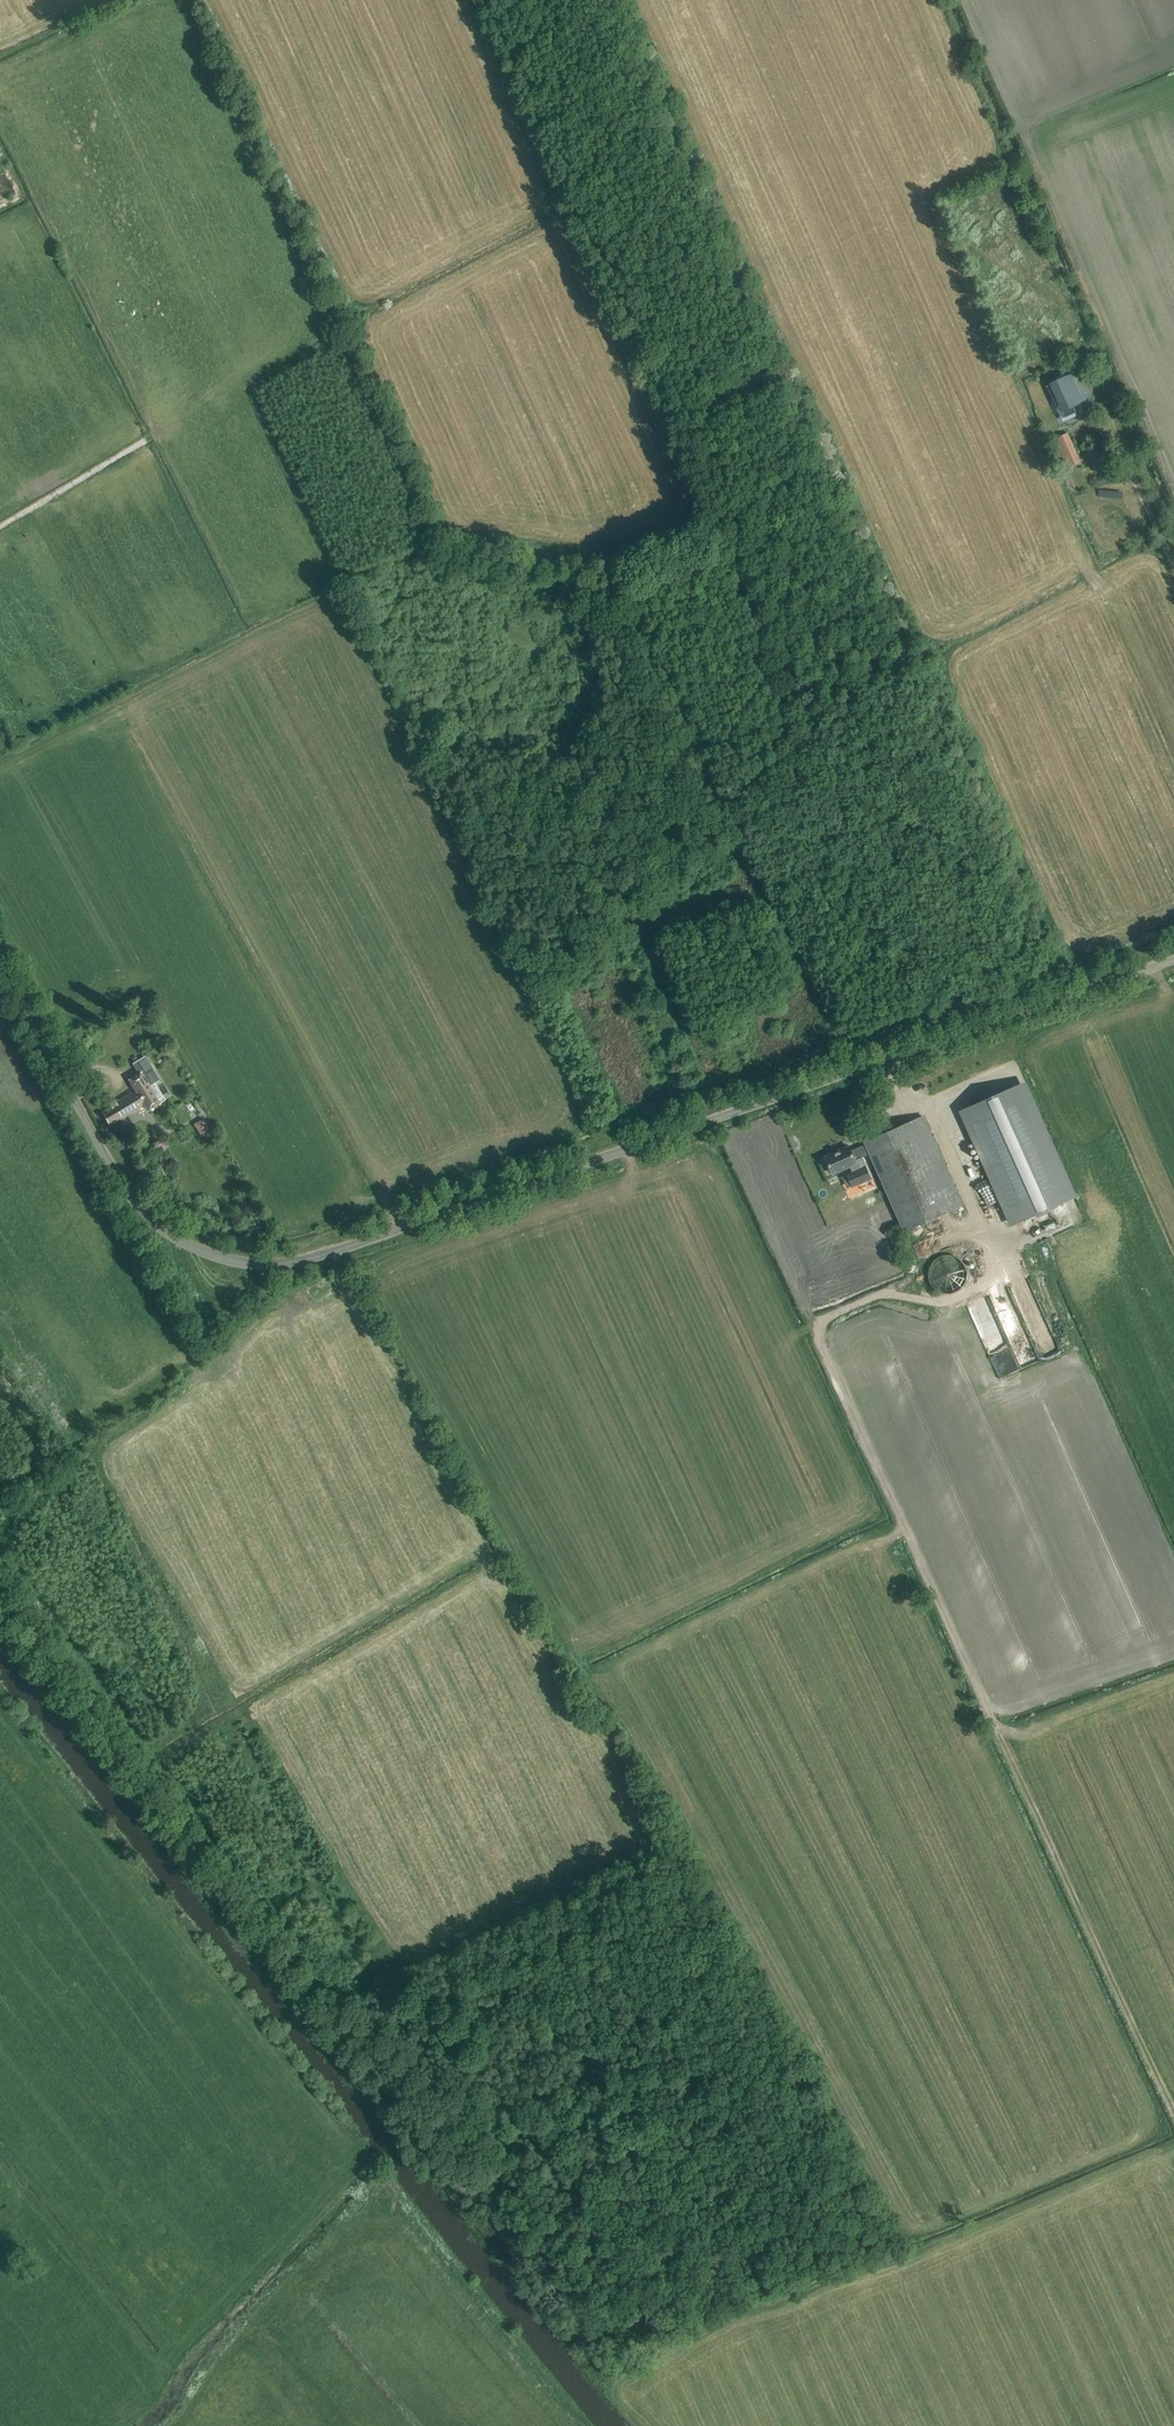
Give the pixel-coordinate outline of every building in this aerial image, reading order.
[(1063,372),(1051,384),(1050,385),(1065,419),(1077,414),(1072,404),(1076,402),(1077,405),(1092,399),(1080,371),(1066,377),(1062,374),(1063,373),(1063,372)] [(1067,469),(1081,463),(1067,433),(1053,440),(1061,458),(1062,457),(1067,469)] [(1091,473),(1106,467),(1099,447),(1083,453),(1091,473)] [(152,1081),(146,1070),(130,1080),(136,1090),(114,1103),(116,1105),(102,1113),(109,1125),(113,1122),(115,1124),(146,1106),(148,1110),(159,1104),(147,1084),(152,1081)] [(1016,1089),(971,1109),(985,1141),(976,1146),(1011,1225),(1075,1196),(1040,1117),(1030,1121),(1016,1089)] [(195,1122),(202,1134),(211,1129),(204,1117),(195,1122)] [(963,1206),(923,1118),(865,1144),(866,1146),(851,1152),(849,1148),(825,1159),(833,1175),(856,1165),(855,1161),(870,1155),(904,1232),(963,1206)] [(951,1294),(957,1292),(962,1288),(965,1283),(967,1277),(967,1271),(964,1264),(959,1259),(953,1256),(948,1255),(942,1256),(936,1259),(931,1264),(928,1271),(928,1277),(930,1283),(933,1288),(937,1292),(944,1294),(951,1294)] [(1024,1321),(1035,1345),(1015,1354),(1022,1370),(1064,1351),(1048,1315),(1035,1321),(1033,1317),(1024,1321)]
